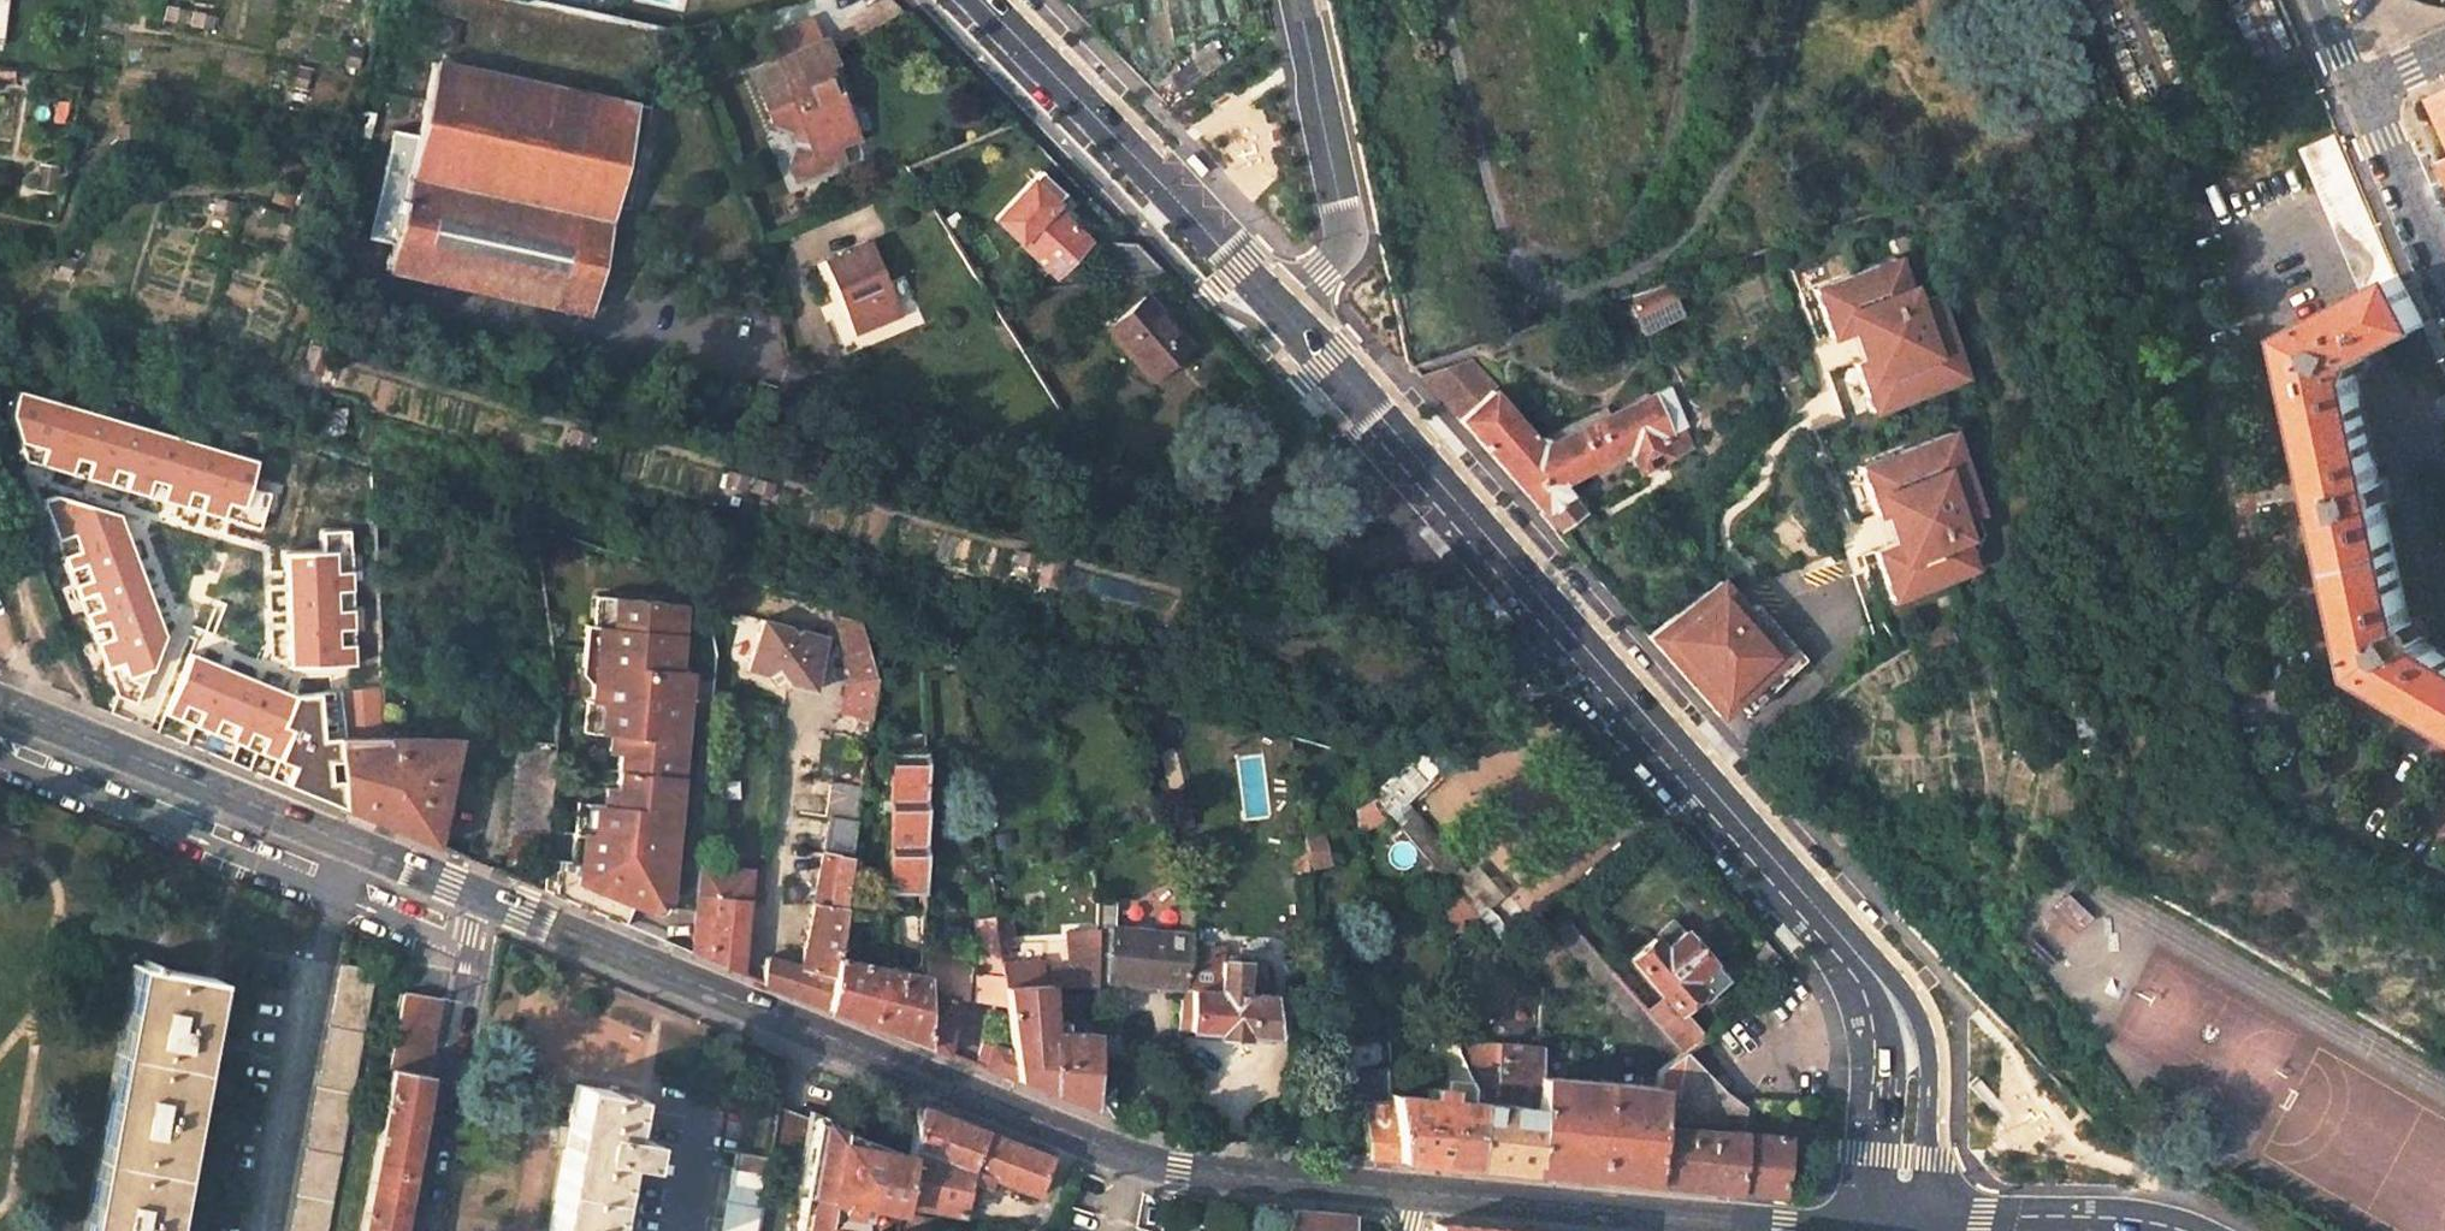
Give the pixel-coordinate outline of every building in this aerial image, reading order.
[(831,64),(820,37),(750,68),(771,121),(785,128),(794,143),(790,164),(797,180),(843,160),(836,147),(857,137),(826,67),(831,64)] [(485,74),(433,63),(417,135),(408,180),(607,223),(612,200),(632,106),(623,103),(485,74)] [(2431,97),(2444,128),(2444,90),(2431,97)] [(647,109),(632,106),(612,200),(627,203),(647,109)] [(372,116),(359,113),(354,134),(367,135),(372,116)] [(417,135),(394,130),(371,239),(394,244),(408,180),(417,135)] [(2395,273),(2335,136),(2302,150),(2363,291),(2395,273)] [(1063,193),(1038,171),(993,219),(1053,275),(1087,240),(1051,206),(1063,193)] [(607,223),(408,180),(394,244),(388,271),(587,315),(607,223)] [(307,189),(277,182),(272,198),(302,205),(307,189)] [(1136,245),(1108,240),(1091,258),(1112,279),(1162,271),(1136,245)] [(868,243),(826,261),(856,332),(898,314),(868,243)] [(1888,271),(1885,260),(1866,267),(1870,277),(1888,271)] [(1942,435),(1926,389),(1954,379),(1926,298),(1901,307),(1888,271),(1870,277),(1866,267),(1800,290),(1817,338),(1855,324),(1867,357),(1829,370),(1845,417),(1817,427),(1850,521),(1888,507),(1900,539),(1862,553),(1878,600),(1944,577),(1940,567),(1959,561),(1946,524),(1970,516),(1942,435)] [(2423,639),(2427,636),(2416,620),(2410,623),(2384,501),(2388,501),(2383,481),(2380,481),(2357,374),(2358,374),(2366,357),(2363,356),(2425,324),(2400,274),(2290,330),(2364,669),(2444,717),(2444,653),(2423,639)] [(1189,347),(1143,296),(1108,327),(1154,379),(1189,347)] [(1642,331),(1655,356),(1691,339),(1679,314),(1642,331)] [(1692,447),(1682,428),(1687,426),(1667,386),(1646,397),(1577,428),(1540,446),(1499,464),(1542,511),(1568,495),(1569,494),(1561,483),(1629,451),(1638,474),(1672,456),(1673,456),(1692,447)] [(1491,389),(1458,419),(1499,464),(1540,446),(1491,389)] [(256,462),(14,391),(6,418),(22,461),(259,531),(270,495),(248,489),(256,462)] [(1250,487),(1241,479),(1229,491),(1238,500),(1250,487)] [(1581,511),(1568,495),(1542,511),(1540,513),(1557,528),(1581,511)] [(54,496),(39,502),(110,686),(145,672),(161,638),(116,514),(54,496)] [(348,533),(321,534),(322,553),(280,554),(285,667),(354,664),(348,533)] [(1962,570),(1959,561),(1940,567),(1944,577),(1962,570)] [(689,595),(706,601),(702,577),(697,576),(689,595)] [(1732,594),(1720,581),(1714,586),(1726,599),(1732,594)] [(1811,664),(1759,608),(1757,604),(1748,612),(1732,594),(1726,599),(1714,586),(1665,620),(1647,634),(1673,664),(1693,686),(1718,715),(1737,699),(1732,694),(1751,677),(1766,693),(1780,681),(1785,687),(1811,664)] [(608,744),(605,763),(617,764),(613,802),(604,801),(602,817),(572,816),(570,848),(568,864),(545,861),(543,890),(565,899),(628,926),(637,905),(650,910),(652,897),(671,906),(688,674),(676,672),(681,604),(593,597),(591,626),(587,626),(582,676),(592,677),(588,708),(581,708),(577,743),(608,744)] [(877,681),(869,650),(860,621),(842,617),(852,653),(847,654),(855,683),(849,685),(843,714),(871,719),(877,681)] [(778,669),(784,676),(783,682),(815,692),(821,668),(818,660),(824,657),(829,639),(801,631),(796,633),(790,627),(763,620),(756,638),(761,643),(752,650),(748,669),(768,675),(775,669),(778,669)] [(288,693),(187,653),(155,734),(343,808),(336,735),(318,736),(315,691),(288,693)] [(1766,693),(1751,677),(1732,694),(1737,699),(1747,710),(1766,693)] [(925,733),(888,733),(887,753),(925,753),(925,733)] [(1472,733),(1453,745),(1456,751),(1475,739),(1472,733)] [(383,737),(336,735),(343,808),(389,827),(436,846),(458,739),(383,737)] [(1443,758),(1428,742),(1412,756),(1427,773),(1443,758)] [(555,750),(521,747),(512,844),(546,848),(547,841),(549,821),(551,803),(555,750)] [(925,753),(887,753),(887,894),(925,894),(925,753)] [(1427,773),(1412,756),(1404,764),(1380,788),(1399,809),(1433,778),(1427,773)] [(860,796),(812,788),(809,813),(828,817),(829,815),(856,820),(860,796)] [(1376,796),(1356,808),(1358,829),(1393,819),(1376,796)] [(1460,866),(1409,808),(1395,819),(1445,878),(1460,866)] [(828,817),(822,853),(851,857),(856,820),(829,815),(828,817)] [(1321,831),(1304,839),(1310,864),(1329,859),(1321,831)] [(851,857),(822,853),(800,966),(832,974),(834,958),(838,933),(851,857)] [(699,868),(697,895),(692,952),(740,974),(746,898),(754,901),(757,873),(699,868)] [(766,873),(757,873),(754,901),(763,903),(766,873)] [(1097,898),(1073,900),(1073,931),(1097,931),(1097,898)] [(1113,899),(1097,898),(1097,931),(1096,968),(1095,981),(1105,981),(1110,927),(1112,927),(1113,899)] [(1192,911),(1182,909),(1179,933),(1190,934),(1192,911)] [(1587,947),(1559,915),(1546,924),(1667,1061),(1683,1055),(1658,1027),(1610,973),(1587,947)] [(994,919),(975,921),(982,967),(1000,965),(994,919)] [(1724,978),(1672,919),(1628,957),(1676,1011),(1678,1009),(1680,1008),(1694,996),(1697,993),(1702,998),(1724,978)] [(1179,933),(1112,927),(1110,927),(1105,981),(1184,989),(1189,948),(1190,934),(1179,933)] [(1073,931),(1068,931),(1070,969),(1096,968),(1097,931),(1073,931)] [(853,937),(838,933),(834,958),(850,961),(853,937)] [(1521,939),(1506,950),(1519,964),(1532,955),(1521,939)] [(1189,948),(1184,989),(1180,1030),(1189,1030),(1191,990),(1219,992),(1220,960),(1222,951),(1189,948)] [(1676,1011),(1628,957),(1610,973),(1658,1027),(1676,1011)] [(763,984),(827,1008),(832,974),(800,966),(765,958),(763,984)] [(850,961),(834,958),(832,974),(827,1008),(878,1028),(926,1046),(926,975),(850,961)] [(1264,964),(1220,960),(1219,992),(1191,990),(1189,1030),(1273,1038),(1264,964)] [(135,964),(86,1230),(159,1230),(161,1222),(179,1120),(195,1035),(206,977),(160,969),(148,966),(140,965),(135,964)] [(340,964),(291,1230),(327,1230),(375,970),(340,964)] [(1021,964),(1000,965),(1003,987),(1048,984),(1095,986),(1095,981),(1096,968),(1070,969),(1021,970),(1021,964)] [(967,976),(924,968),(926,975),(926,1046),(948,1054),(953,997),(963,999),(967,976)] [(1048,984),(1003,987),(1011,1051),(1016,1080),(1055,1094),(1093,1108),(1093,1088),(1094,1033),(1080,1032),(1081,1020),(1069,1020),(1068,1031),(1049,1031),(1048,984)] [(440,1000),(401,993),(387,1068),(390,1069),(427,1075),(435,1029),(440,1000)] [(1707,1036),(1678,1009),(1676,1011),(1658,1027),(1683,1055),(1684,1053),(1707,1036)] [(1340,1017),(1323,1018),(1325,1050),(1343,1046),(1340,1017)] [(1538,1047),(1457,1039),(1458,1051),(1470,1076),(1486,1077),(1495,1078),(1493,1098),(1485,1097),(1484,1102),(1533,1108),(1536,1076),(1538,1047)] [(1011,1051),(986,1045),(987,1069),(1016,1080),(1011,1051)] [(1458,1051),(1421,1047),(1427,1086),(1425,1096),(1387,1093),(1396,1159),(1436,1163),(1469,1166),(1475,1101),(1476,1089),(1470,1076),(1458,1051)] [(1660,1067),(1657,1069),(1655,1085),(1657,1085),(1658,1117),(1740,1129),(1742,1106),(1721,1090),(1684,1053),(1683,1055),(1667,1061),(1666,1062),(1660,1067)] [(427,1075),(390,1069),(375,1150),(412,1159),(424,1095),(427,1075)] [(1357,1077),(1355,1084),(1365,1156),(1381,1157),(1396,1159),(1387,1093),(1384,1069),(1367,1071),(1366,1071),(1363,1071),(1359,1073),(1357,1077)] [(1655,1085),(1536,1076),(1529,1171),(1599,1178),(1661,1184),(1659,1123),(1658,1117),(1657,1085),(1655,1085)] [(575,1084),(565,1136),(548,1230),(604,1230),(617,1160),(638,1164),(643,1137),(641,1136),(622,1133),(629,1094),(575,1084)] [(1110,1087),(1093,1088),(1093,1108),(1109,1114),(1110,1087)] [(1514,1170),(1529,1171),(1533,1108),(1484,1102),(1475,1101),(1469,1166),(1479,1167),(1514,1170)] [(985,1132),(918,1106),(909,1155),(901,1202),(962,1214),(968,1182),(971,1169),(985,1132)] [(816,1120),(807,1117),(794,1189),(795,1193),(796,1193),(797,1195),(799,1195),(799,1196),(802,1196),(816,1120)] [(888,1214),(897,1151),(816,1120),(803,1195),(796,1230),(864,1230),(888,1214)] [(1739,1134),(1659,1123),(1661,1184),(1700,1188),(1735,1191),(1739,1134)] [(1020,1145),(985,1132),(971,1169),(968,1182),(986,1189),(990,1177),(1038,1195),(1052,1157),(1020,1145)] [(1784,1141),(1739,1134),(1735,1191),(1759,1194),(1779,1196),(1784,1141)] [(412,1159),(375,1150),(374,1158),(373,1165),(409,1175),(410,1167),(412,1159)] [(901,1202),(909,1155),(897,1151),(888,1214),(900,1205),(901,1202)] [(767,1158),(736,1153),(733,1167),(765,1172),(765,1169),(767,1158)] [(787,1160),(767,1157),(767,1158),(765,1169),(784,1173),(787,1160)] [(373,1165),(359,1230),(399,1230),(407,1187),(409,1175),(373,1165)] [(733,1167),(732,1167),(721,1230),(754,1230),(762,1187),(765,1172),(733,1167)] [(1291,1209),(1284,1230),(1350,1230),(1351,1215),(1319,1212),(1291,1209)] [(899,1210),(898,1220),(896,1230),(901,1230),(932,1230),(934,1218),(899,1210)] [(1433,1223),(1432,1230),(1510,1230),(1433,1223)]
